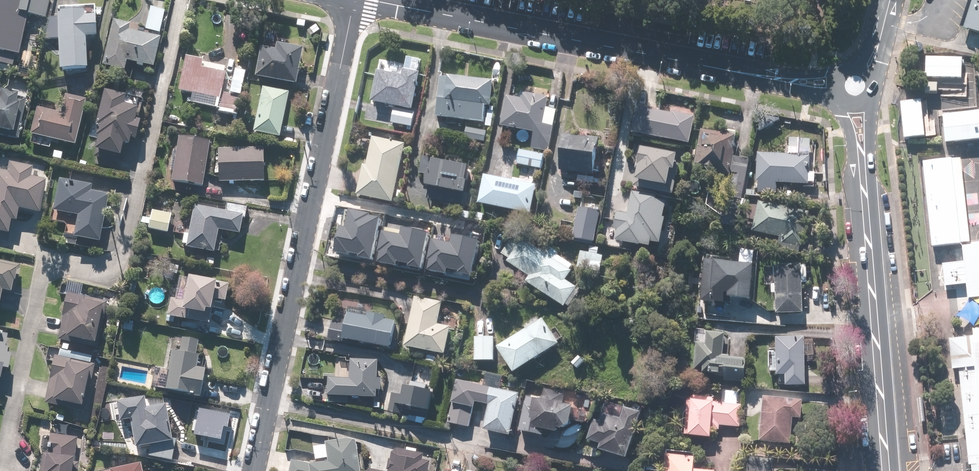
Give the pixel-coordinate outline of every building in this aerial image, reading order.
[(6,75),(7,68),(9,68),(11,58),(15,58),(23,17),(42,20),(46,0),(0,0),(0,74),(6,75)] [(958,33),(978,40),(978,0),(970,0),(960,28),(958,33)] [(47,38),(57,38),(58,73),(86,72),(85,40),(95,40),(94,7),(56,9),(57,18),(46,19),(47,38)] [(164,12),(149,9),(145,31),(160,33),(164,12)] [(130,25),(113,21),(102,67),(123,72),(125,62),(153,69),(159,42),(143,38),(143,35),(128,32),(130,25)] [(302,51),(276,46),(274,53),(260,50),(255,79),(296,87),(302,51)] [(199,70),(201,62),(185,58),(178,92),(220,101),(225,75),(199,70)] [(371,103),(396,108),(392,125),(413,129),(416,112),(413,111),(420,74),(404,71),(402,77),(377,72),(371,103)] [(484,107),(492,108),(493,81),(440,78),(437,119),(483,122),(484,107)] [(287,92),(261,88),(253,133),(279,137),(287,92)] [(125,96),(104,93),(95,152),(121,156),(123,146),(129,147),(130,140),(136,141),(139,122),(136,122),(138,110),(123,108),(125,96)] [(8,136),(14,106),(10,106),(12,96),(0,94),(0,134),(8,136)] [(549,98),(521,94),(520,101),(506,99),(502,129),(533,134),(530,153),(518,151),(516,167),(542,171),(544,156),(543,156),(543,152),(549,153),(556,112),(547,110),(549,98)] [(74,146),(84,100),(64,96),(60,114),(36,109),(30,137),(74,146)] [(694,117),(636,106),(631,135),(689,146),(694,117)] [(944,116),(947,146),(978,143),(978,113),(944,116)] [(487,130),(465,128),(463,140),(486,143),(487,130)] [(707,174),(718,176),(718,174),(731,175),(737,136),(701,131),(696,166),(708,168),(707,174)] [(560,174),(577,175),(576,183),(594,185),(598,139),(563,135),(560,174)] [(404,143),(368,137),(358,198),(394,204),(404,143)] [(171,183),(176,183),(175,192),(186,194),(187,185),(202,187),(208,143),(177,138),(171,183)] [(262,149),(217,150),(218,183),(263,182),(262,149)] [(677,156),(639,150),(633,182),(667,188),(670,172),(675,172),(677,156)] [(810,157),(757,154),(755,184),(752,184),(752,191),(759,191),(759,195),(776,196),(777,184),(809,186),(809,184),(815,184),(815,173),(809,173),(810,157)] [(471,168),(423,159),(420,174),(428,176),(426,188),(431,189),(428,201),(471,209),(474,196),(465,195),(471,168)] [(952,159),(922,161),(930,251),(960,248),(952,159)] [(0,171),(0,243),(4,244),(8,222),(12,223),(14,210),(37,215),(44,180),(29,177),(31,167),(8,163),(6,172),(0,171)] [(536,185),(483,177),(479,205),(531,214),(536,185)] [(91,186),(59,179),(49,222),(66,226),(64,235),(73,237),(73,239),(98,245),(109,197),(89,193),(91,186)] [(602,187),(591,186),(591,197),(601,197),(602,187)] [(625,249),(626,244),(650,249),(651,243),(661,245),(665,219),(663,219),(665,204),(655,202),(656,197),(631,193),(627,215),(616,213),(614,228),(609,227),(607,238),(615,239),(614,247),(625,249)] [(181,246),(186,247),(186,249),(214,254),(218,231),(239,234),(241,217),(244,217),(246,207),(227,204),(226,212),(192,207),(189,228),(186,228),(185,235),(183,235),(181,246)] [(772,205),(771,208),(759,205),(752,232),(779,239),(776,251),(797,257),(808,218),(803,217),(804,213),(772,205)] [(600,212),(578,208),(572,240),(595,244),(600,212)] [(151,210),(150,219),(142,218),(141,223),(146,224),(145,227),(149,228),(149,231),(168,233),(171,213),(151,210)] [(362,258),(375,260),(383,216),(352,210),(349,228),(344,227),(339,254),(352,256),(353,254),(362,255),(362,258)] [(739,215),(724,212),(721,227),(736,229),(739,215)] [(411,265),(424,268),(431,232),(405,227),(403,234),(385,231),(380,261),(400,265),(401,262),(411,264),(411,265)] [(437,238),(431,271),(449,274),(450,270),(460,271),(460,273),(473,275),(480,239),(454,234),(452,241),(437,238)] [(572,268),(528,237),(509,264),(527,277),(525,280),(565,309),(578,291),(566,282),(572,274),(569,272),(572,268)] [(598,256),(599,249),(590,247),(589,253),(580,251),(577,268),(600,273),(603,257),(598,256)] [(958,249),(963,304),(978,302),(978,247),(958,249)] [(0,262),(0,294),(6,295),(9,282),(10,283),(12,273),(17,274),(19,266),(0,262)] [(617,265),(604,263),(602,276),(616,278),(617,265)] [(753,267),(705,264),(702,305),(723,306),(724,296),(727,296),(727,300),(750,301),(753,267)] [(807,267),(775,266),(775,313),(802,313),(803,284),(807,284),(807,267)] [(227,283),(186,278),(184,291),(172,289),(168,320),(208,325),(212,301),(225,303),(227,283)] [(105,303),(66,295),(57,342),(96,350),(105,303)] [(442,302),(414,297),(405,348),(445,355),(450,327),(438,325),(442,302)] [(391,349),(396,322),(385,321),(386,317),(368,314),(368,318),(346,314),(344,327),(332,324),(329,342),(345,344),(345,341),(391,349)] [(557,321),(547,328),(541,320),(498,349),(515,374),(547,353),(550,357),(571,342),(557,321)] [(702,344),(695,344),(693,374),(702,375),(702,376),(720,377),(720,372),(725,373),(724,382),(745,383),(746,353),(724,352),(724,335),(702,334),(702,344)] [(207,375),(203,374),(203,370),(195,369),(197,357),(194,357),(197,341),(173,337),(164,390),(199,396),(201,384),(205,385),(207,375)] [(494,339),(476,338),(475,362),(493,362),(494,339)] [(805,340),(776,339),(776,353),(769,353),(769,373),(778,374),(777,377),(804,377),(805,340)] [(978,447),(978,343),(960,345),(971,448),(978,447)] [(94,365),(54,356),(44,405),(81,413),(90,371),(93,372),(94,365)] [(326,379),(325,396),(374,399),(375,392),(379,392),(380,379),(375,379),(376,362),(349,360),(349,362),(345,362),(345,359),(336,358),(334,380),(326,379)] [(519,394),(457,381),(448,424),(469,428),(474,403),(489,406),(484,431),(511,437),(519,394)] [(432,393),(404,388),(403,396),(392,394),(388,415),(401,417),(401,421),(416,424),(417,419),(422,420),(423,413),(428,414),(432,393)] [(542,400),(526,397),(520,432),(543,437),(544,432),(566,436),(572,408),(562,406),(564,394),(544,390),(542,400)] [(713,397),(688,396),(686,438),(710,439),(711,431),(718,432),(718,427),(740,428),(741,405),(713,404),(713,397)] [(802,401),(763,398),(760,444),(790,445),(792,418),(801,419),(802,401)] [(134,447),(147,446),(148,458),(173,461),(175,442),(171,442),(168,405),(145,407),(145,399),(117,402),(119,420),(131,419),(134,447)] [(641,413),(603,403),(593,443),(630,453),(641,413)] [(230,412),(200,407),(195,433),(223,438),(225,424),(228,425),(230,412)] [(66,437),(67,426),(54,425),(53,434),(51,434),(50,446),(56,447),(56,453),(49,452),(49,455),(41,454),(39,470),(72,470),(76,438),(66,437)] [(323,441),(326,463),(308,465),(290,461),(288,470),(358,470),(355,438),(323,441)] [(429,461),(421,460),(422,454),(396,449),(390,453),(389,460),(387,460),(385,470),(387,470),(427,470),(429,461)] [(692,470),(693,458),(666,457),(665,470),(701,470),(692,470)] [(773,458),(749,457),(748,470),(772,470),(773,458)]
